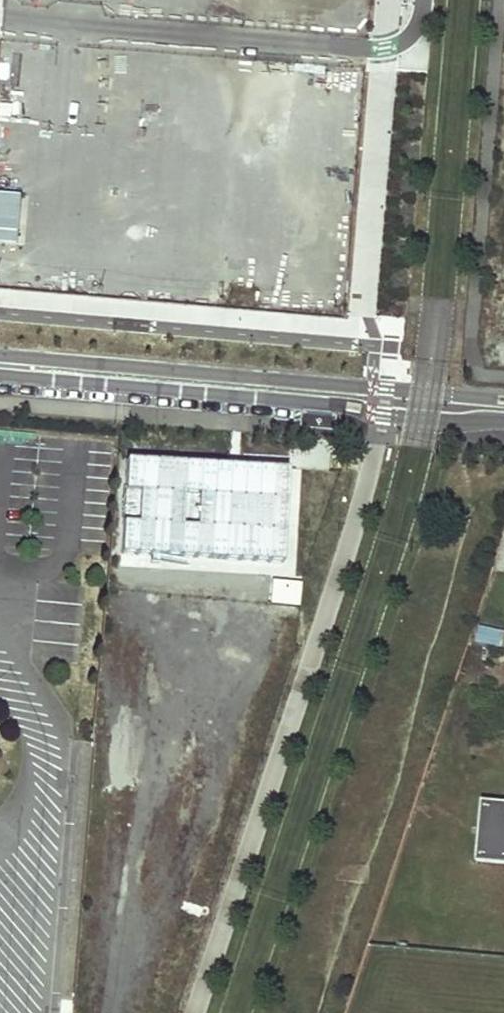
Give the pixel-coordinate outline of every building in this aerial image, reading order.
[(21,244),(23,193),(0,192),(0,243),(21,244)] [(281,565),(288,470),(234,466),(192,462),(128,457),(120,552),(281,565)] [(304,581),(274,578),(272,603),(301,606),(304,581)] [(482,801),(477,861),(503,864),(503,803),(482,801)]
